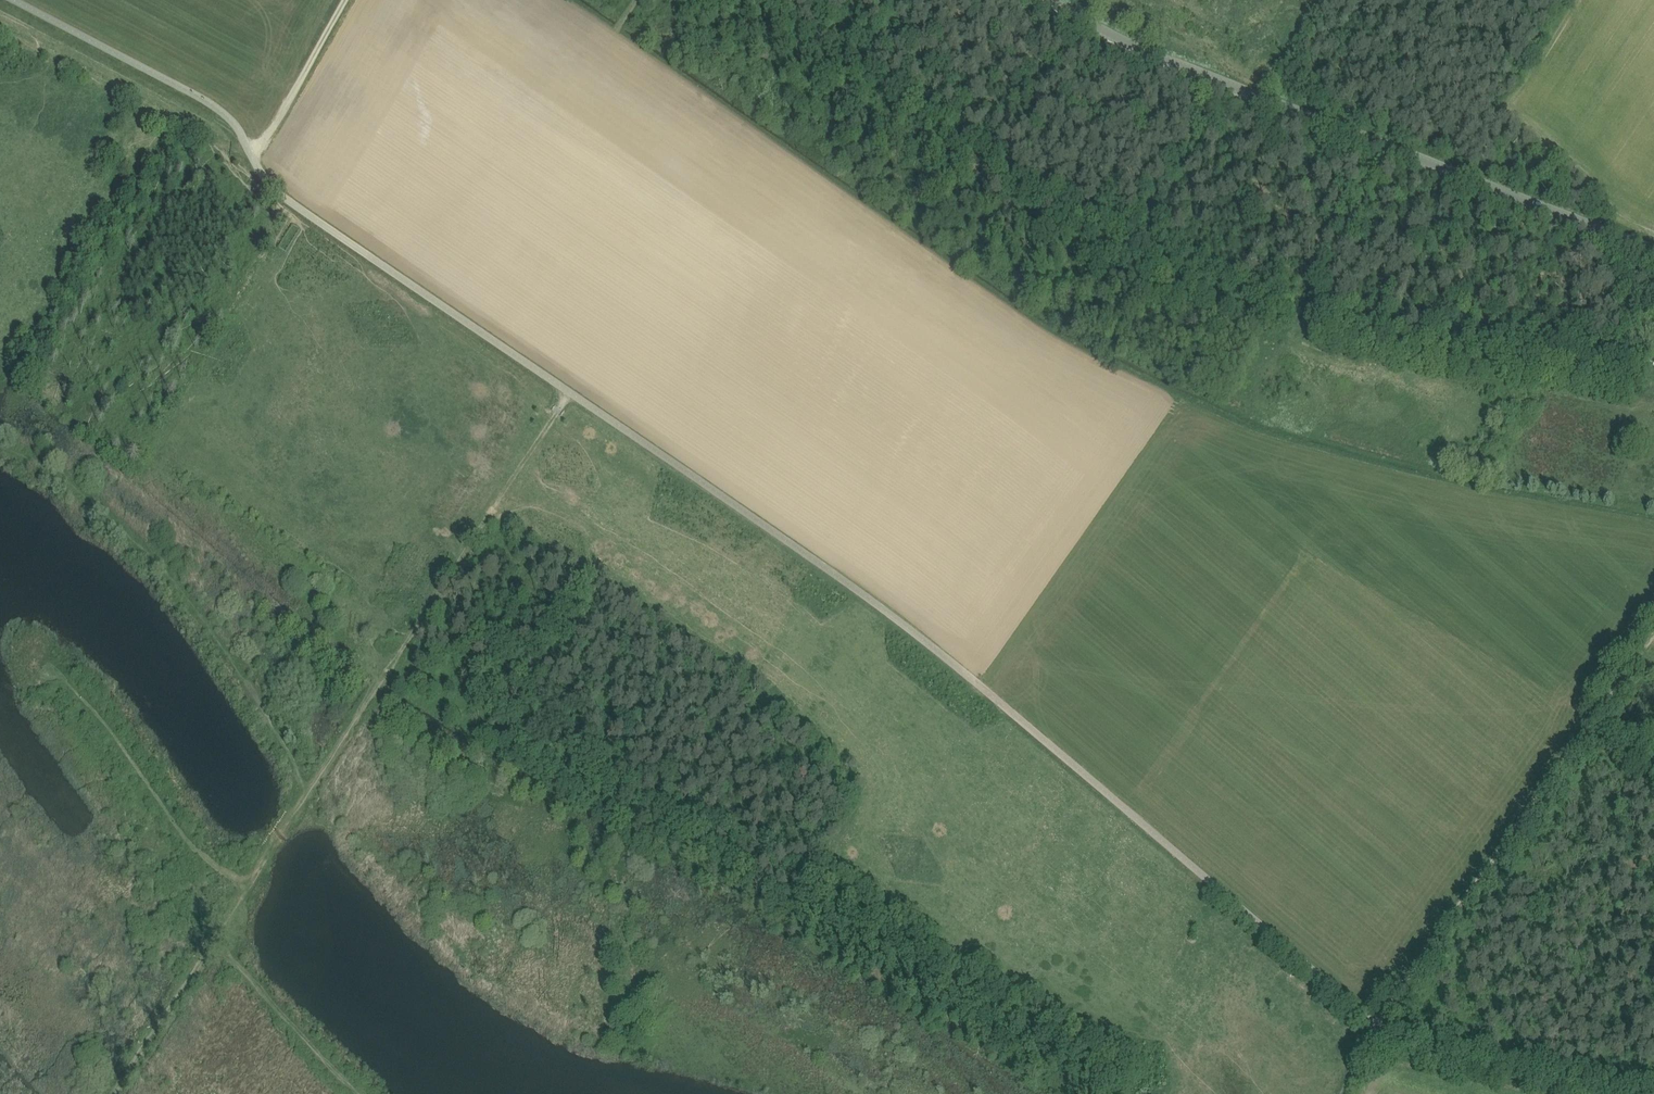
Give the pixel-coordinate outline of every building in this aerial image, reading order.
[(1568,358),(1563,356),(1558,366),(1564,369),(1568,358)]
